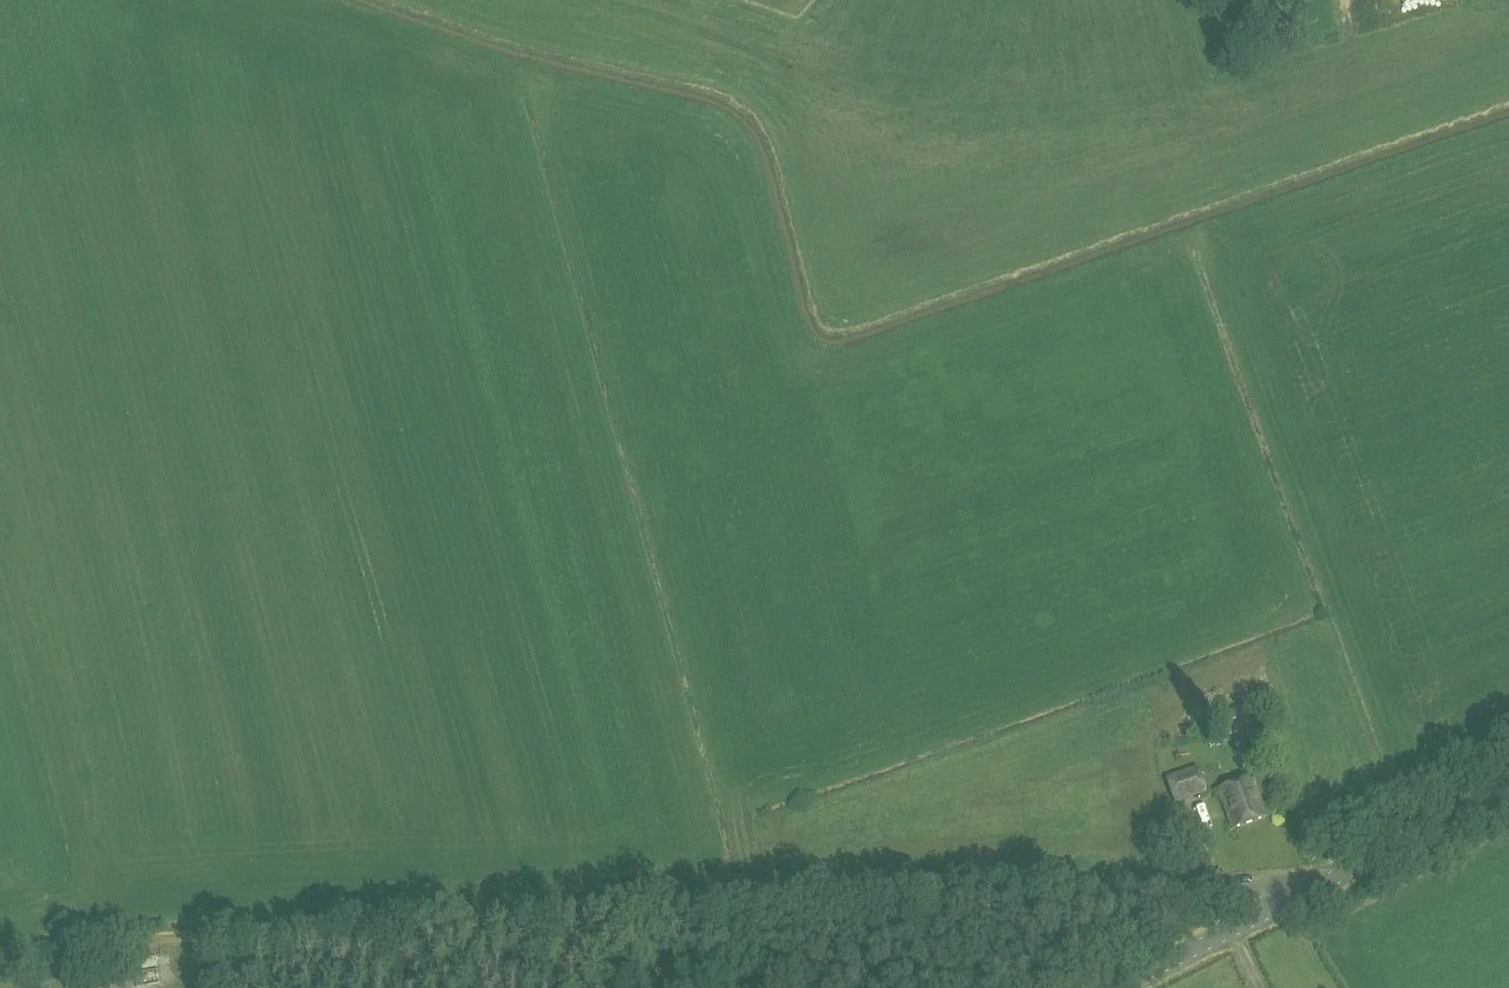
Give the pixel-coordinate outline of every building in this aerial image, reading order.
[(1251,705),(1221,714),(1226,730),(1256,721),(1251,705)] [(1206,791),(1198,768),(1167,779),(1176,802),(1206,791)] [(1265,817),(1252,778),(1219,789),(1233,828),(1265,817)] [(166,980),(146,983),(147,987),(167,987),(166,980)]
